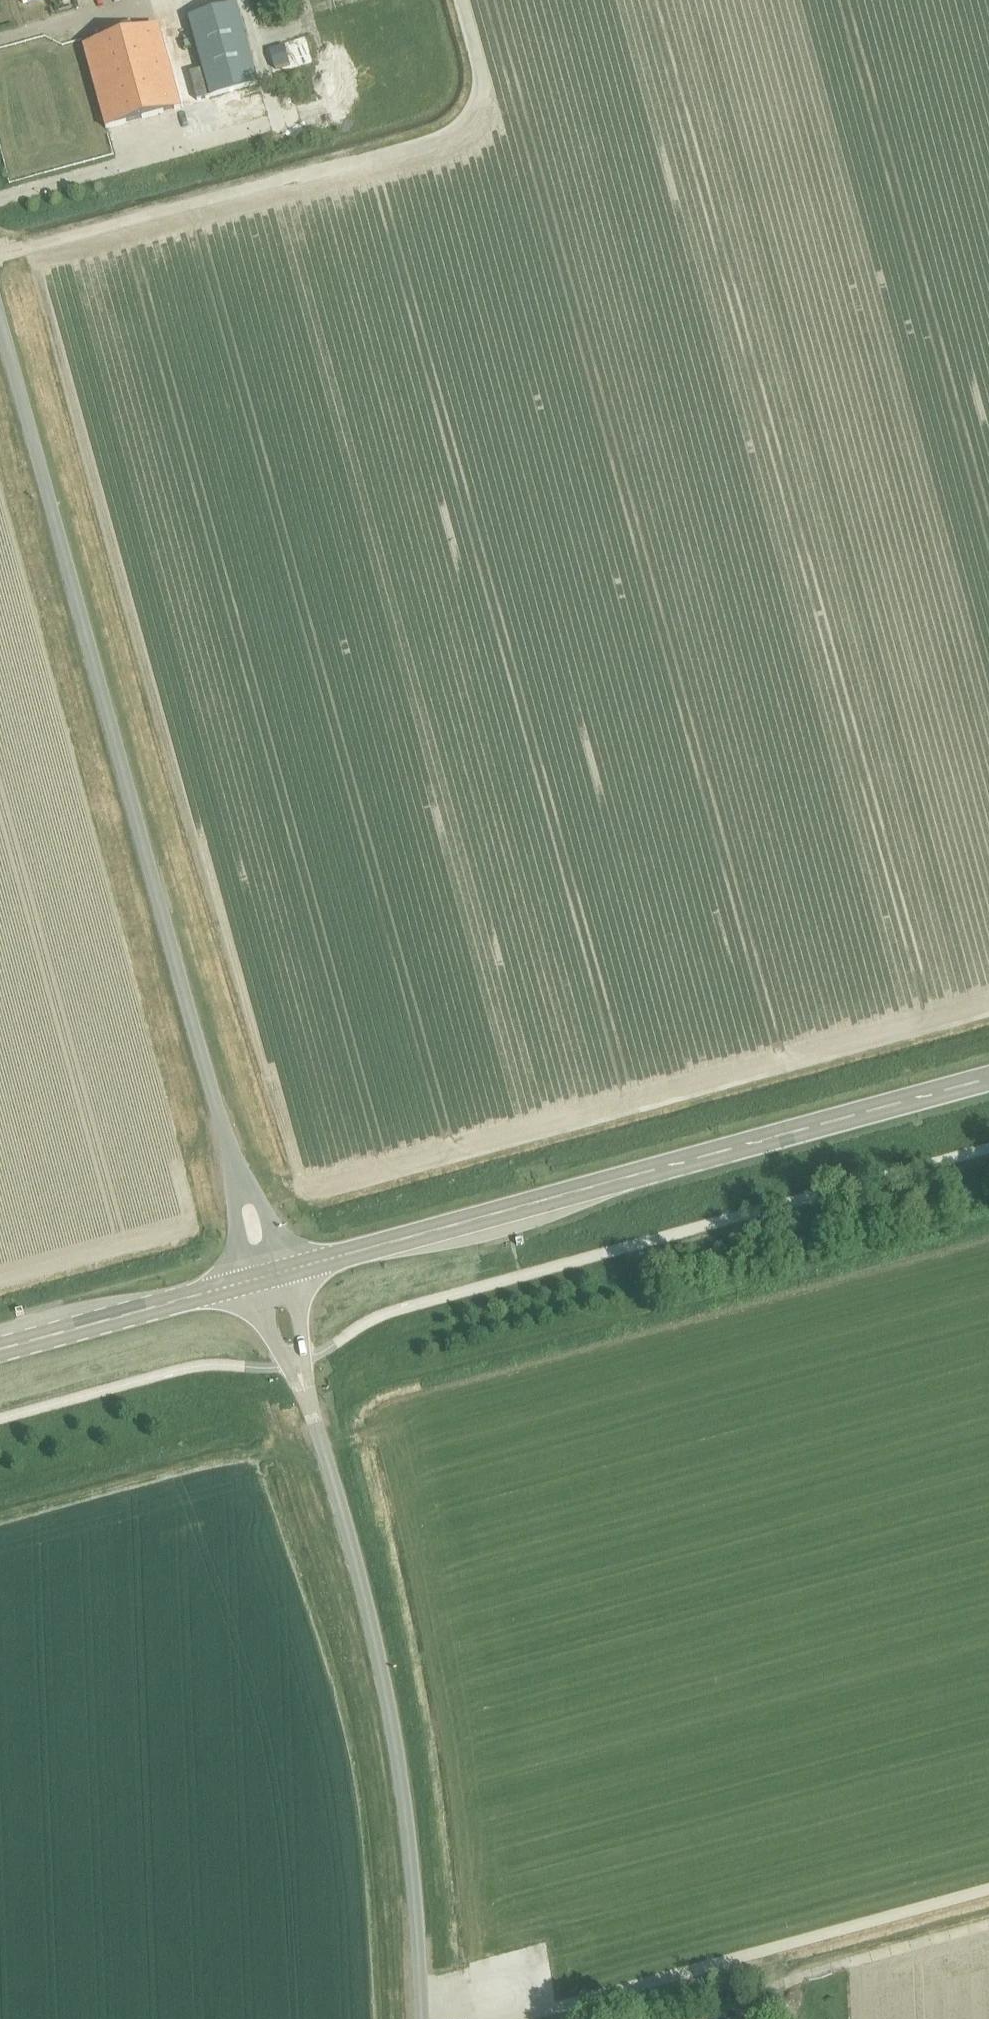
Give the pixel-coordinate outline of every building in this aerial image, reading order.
[(188,18),(203,72),(210,96),(257,83),(235,6),(188,18)] [(84,47),(90,72),(105,128),(179,108),(158,27),(84,47)]
